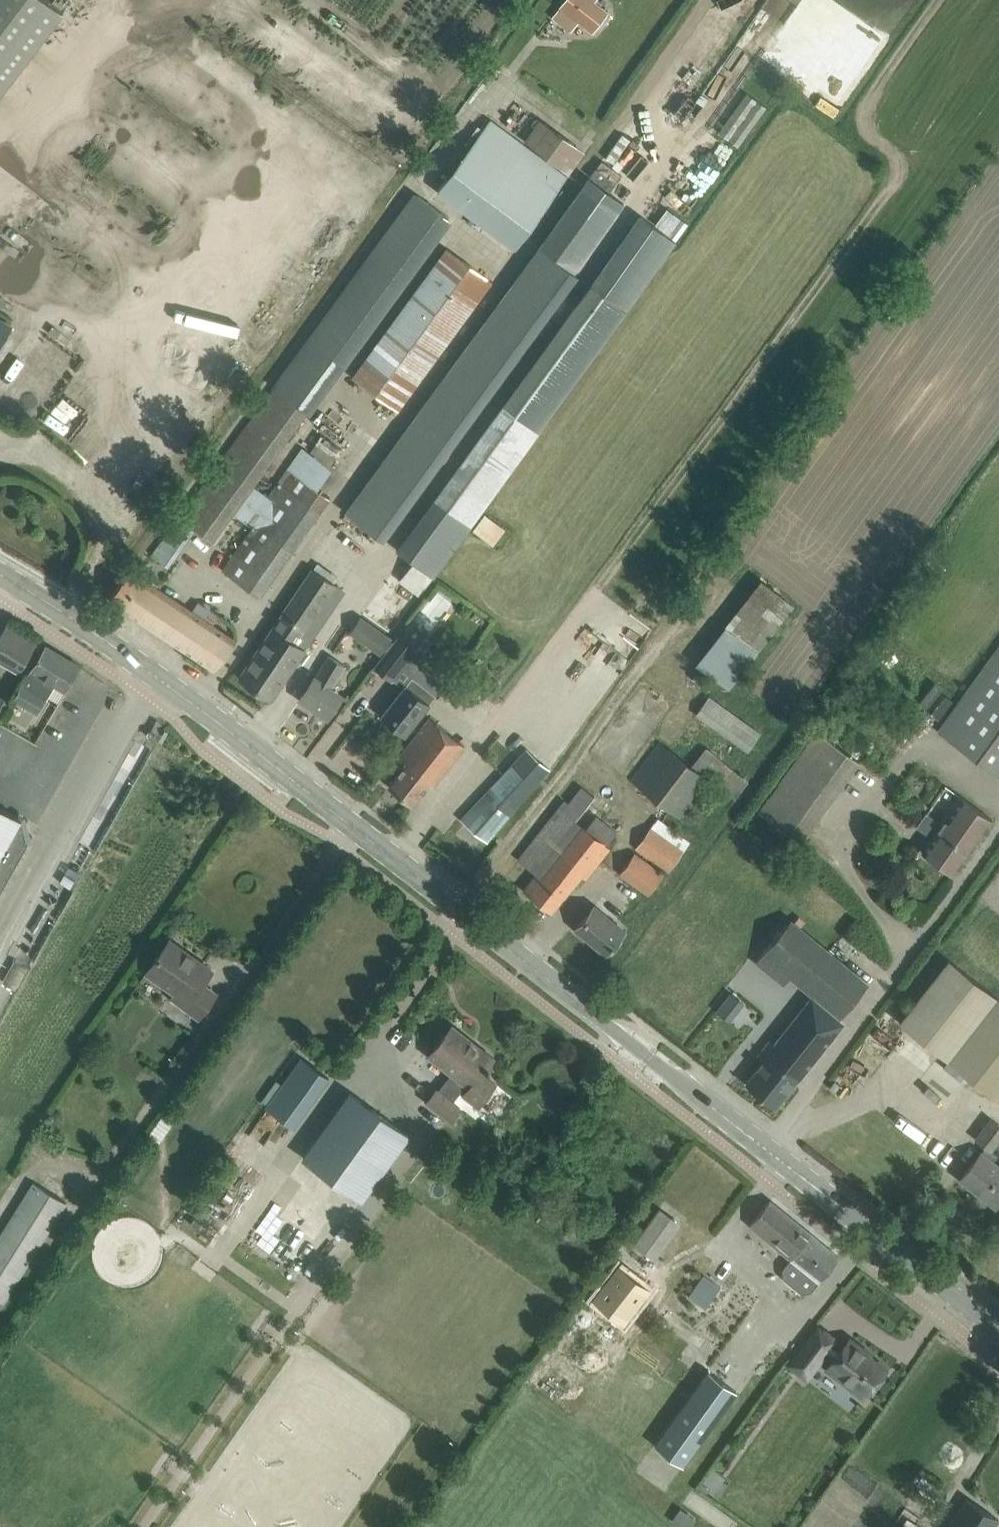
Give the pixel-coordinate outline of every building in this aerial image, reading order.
[(64,11),(50,0),(0,0),(0,95),(64,11)] [(554,18),(570,31),(577,21),(592,33),(608,13),(593,1),(594,0),(568,0),(554,18)] [(749,93),(719,131),(738,146),(768,108),(749,93)] [(527,233),(569,176),(491,119),(449,176),(527,233)] [(417,192),(152,554),(165,564),(193,527),(213,542),(233,514),(252,527),(223,567),(260,594),(330,498),(288,468),(268,495),(255,485),(307,413),(310,415),(453,219),(417,192)] [(384,540),(578,275),(613,226),(575,198),(346,512),(384,540)] [(638,219),(591,284),(397,550),(415,563),(401,583),(419,596),(674,246),(638,219)] [(169,386),(254,250),(220,228),(135,364),(169,386)] [(398,410),(491,282),(446,249),(352,377),(398,410)] [(130,327),(75,284),(0,382),(0,394),(49,432),(130,327)] [(14,324),(0,317),(0,350),(14,324)] [(417,411),(407,404),(387,433),(397,440),(417,411)] [(506,529),(486,513),(473,528),(493,545),(506,529)] [(130,569),(109,599),(139,619),(159,589),(130,569)] [(313,569),(273,628),(240,678),(271,699),(305,649),(291,640),(296,632),(301,635),(335,584),(313,569)] [(758,578),(695,664),(730,689),(793,603),(758,578)] [(159,589),(139,619),(171,640),(216,669),(236,640),(192,610),(159,589)] [(394,640),(363,618),(351,633),(382,656),(394,640)] [(38,641),(7,623),(0,635),(0,663),(18,674),(38,641)] [(391,680),(420,642),(405,630),(375,668),(391,680)] [(65,691),(80,666),(46,646),(32,670),(31,669),(14,698),(37,712),(45,698),(44,697),(52,683),(65,691)] [(939,731),(998,774),(998,648),(939,731)] [(331,690),(346,667),(329,656),(315,679),(314,678),(301,698),(329,717),(342,697),(331,690)] [(495,665),(486,676),(497,684),(506,673),(495,665)] [(399,731),(405,735),(436,695),(412,677),(381,716),(387,721),(387,726),(394,732),(399,731)] [(748,748),(761,730),(710,693),(697,711),(748,748)] [(433,785),(464,745),(430,718),(399,758),(406,764),(389,785),(413,804),(430,782),(433,785)] [(817,729),(759,809),(803,841),(861,761),(817,729)] [(630,777),(683,819),(714,780),(661,738),(630,777)] [(510,761),(461,820),(488,842),(500,826),(536,783),(550,766),(523,745),(510,761)] [(749,780),(708,746),(695,762),(736,796),(749,780)] [(610,849),(607,847),(617,834),(596,818),(586,831),(575,822),(580,815),(595,794),(582,785),(568,805),(564,802),(519,860),(537,875),(525,890),(551,911),(581,875),(586,879),(598,863),(610,849)] [(954,874),(993,819),(961,797),(943,822),(928,812),(918,826),(933,837),(922,852),(954,874)] [(28,842),(24,840),(26,837),(23,824),(19,822),(21,819),(0,807),(0,891),(28,842)] [(668,870),(683,850),(652,827),(637,847),(668,870)] [(663,874),(633,853),(619,873),(649,895),(663,874)] [(621,935),(610,925),(613,921),(594,906),(575,929),(576,929),(579,927),(590,936),(588,938),(587,937),(587,938),(594,944),(593,945),(605,955),(621,935)] [(840,1017),(868,983),(790,920),(756,962),(785,985),(791,977),(813,995),(774,1043),(770,1040),(758,1056),(764,1060),(746,1083),(775,1107),(797,1079),(798,1080),(841,1026),(840,1017)] [(203,983),(212,970),(193,956),(192,957),(184,951),(185,950),(170,940),(147,972),(188,1001),(184,1007),(199,1018),(216,993),(203,983)] [(949,959),(899,1022),(949,1061),(943,1067),(961,1081),(966,1074),(997,1099),(998,1097),(998,998),(949,959)] [(712,1005),(737,1025),(756,1001),(731,982),(712,1005)] [(488,1065),(494,1058),(453,1025),(429,1055),(452,1073),(439,1090),(437,1089),(427,1102),(451,1120),(461,1108),(453,1102),(461,1092),(478,1106),(496,1083),(482,1073),(486,1069),(487,1070),(490,1067),(488,1065)] [(294,1126),(329,1078),(302,1058),(267,1106),(294,1126)] [(409,1135),(350,1092),(303,1157),(362,1200),(409,1135)] [(55,1113),(52,1117),(53,1121),(57,1124),(61,1123),(64,1119),(63,1115),(59,1112),(55,1113)] [(163,1117),(147,1140),(158,1148),(174,1125),(163,1117)] [(998,1142),(998,1122),(993,1117),(976,1139),(991,1151),(998,1142)] [(981,1152),(960,1179),(996,1206),(998,1202),(998,1166),(981,1152)] [(65,1205),(32,1185),(0,1235),(0,1307),(2,1304),(65,1205)] [(811,1233),(770,1200),(750,1224),(791,1258),(811,1233)] [(660,1207),(635,1242),(658,1258),(683,1223),(660,1207)] [(571,1227),(562,1240),(570,1246),(580,1232),(571,1227)] [(819,1282),(840,1256),(811,1233),(791,1258),(791,1259),(783,1269),(784,1278),(801,1292),(810,1291),(818,1281),(819,1282)] [(620,1266),(596,1300),(627,1322),(651,1288),(620,1266)] [(704,1275),(689,1296),(706,1308),(721,1287),(704,1275)] [(834,1343),(836,1341),(819,1327),(790,1364),(807,1378),(828,1351),(834,1343)] [(864,1397),(886,1369),(869,1356),(870,1354),(850,1338),(842,1350),(834,1343),(828,1351),(835,1357),(827,1368),(864,1397)] [(709,1371),(655,1445),(683,1466),(737,1391),(709,1371)] [(923,1479),(917,1487),(927,1495),(933,1487),(923,1479)] [(704,1483),(701,1488),(709,1494),(713,1489),(704,1483)] [(998,1519),(966,1498),(947,1526),(993,1526),(998,1519)] [(675,1521),(683,1526),(693,1526),(694,1525),(679,1515),(675,1521)]
